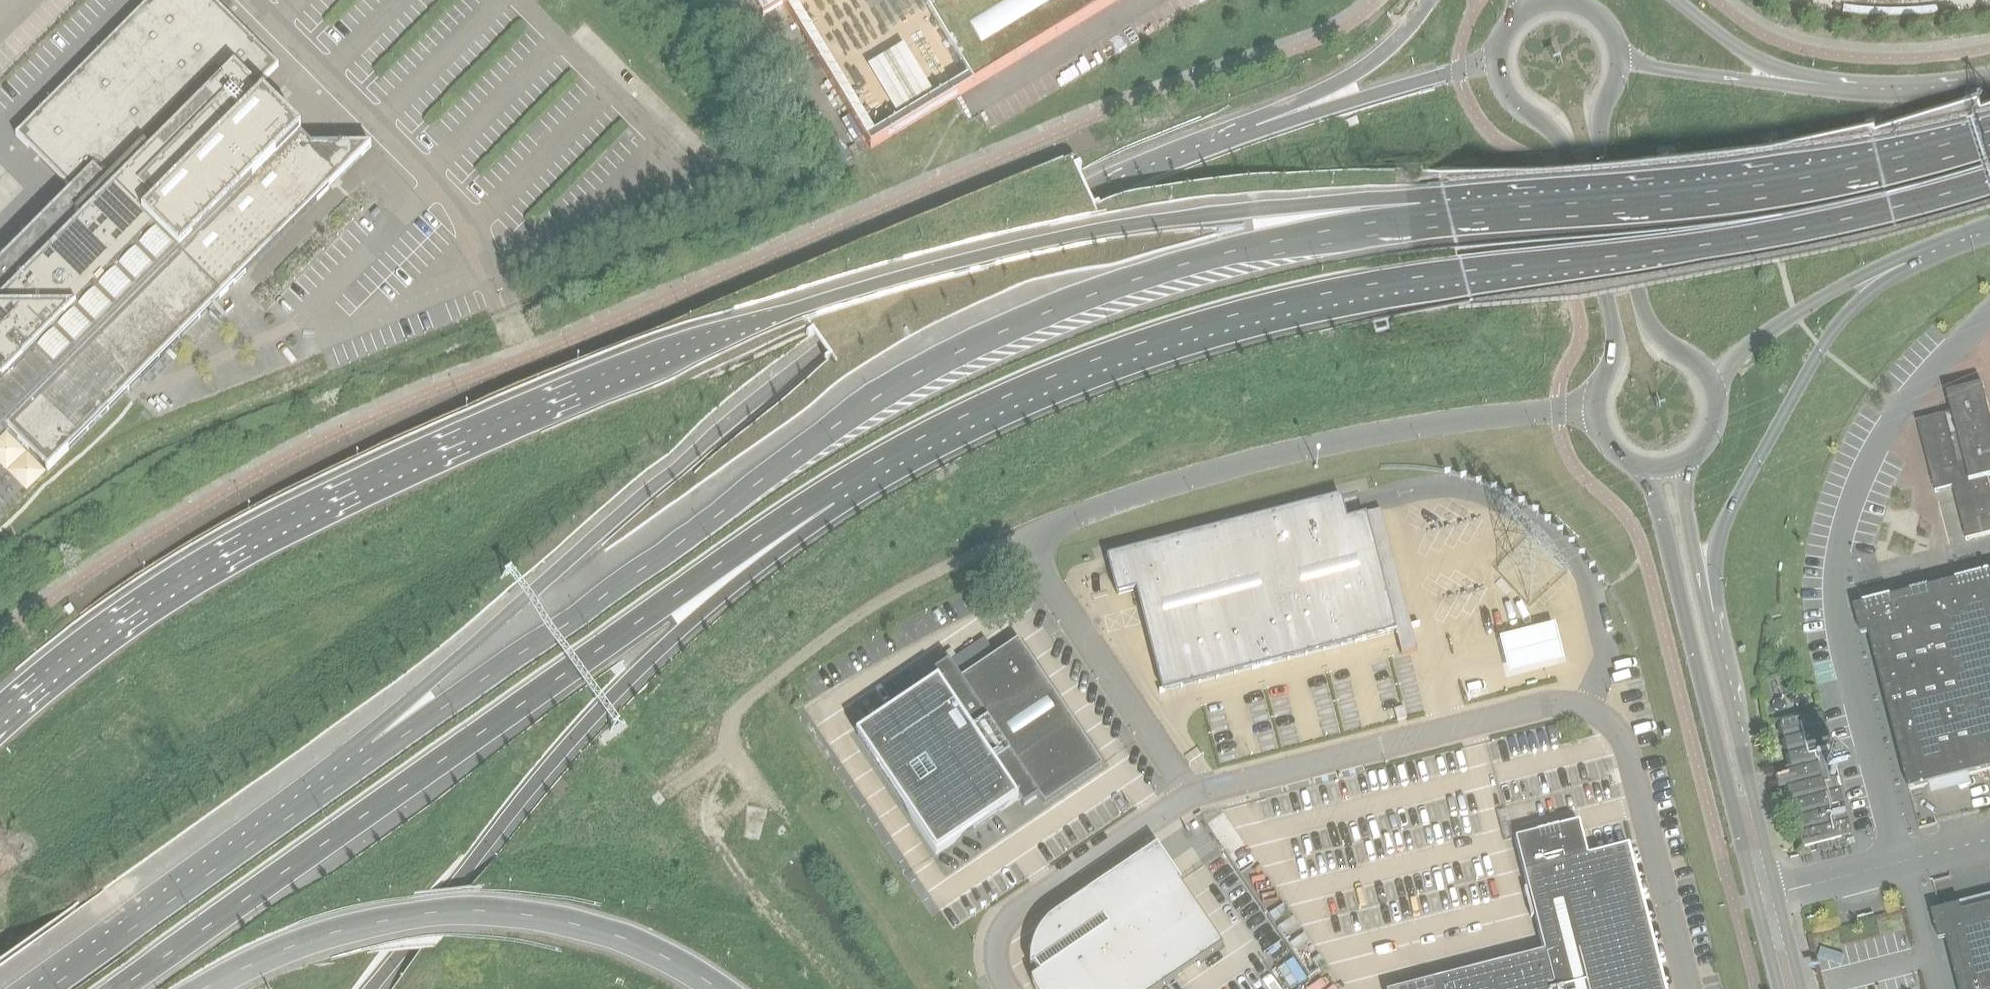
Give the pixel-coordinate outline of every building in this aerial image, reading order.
[(371,147),(311,147),(300,136),(301,135),(263,98),(262,98),(254,91),(278,66),(212,0),(151,0),(15,136),(71,192),(0,263),(0,437),(7,431),(48,471),(371,147)] [(763,18),(783,6),(870,150),(955,99),(972,88),(1097,13),(1118,0),(919,0),(927,13),(972,87),(870,148),(784,5),(792,0),(752,0),(763,18)] [(1983,387),(1947,396),(1952,413),(1917,423),(1934,494),(1953,489),(1966,541),(1989,535),(1989,412),(1983,387)] [(1339,497),(1107,557),(1109,567),(1116,595),(1136,590),(1162,693),(1395,632),(1365,515),(1345,520),(1342,506),(1339,497)] [(1989,771),(1989,575),(1957,583),(1940,588),(1942,595),(1987,771),(1988,771),(1989,771)] [(1910,791),(1987,771),(1942,595),(1940,588),(1855,609),(1862,637),(1870,635),(1875,655),(1884,692),(1909,791),(1910,791)] [(1553,624),(1498,639),(1502,654),(1509,677),(1564,663),(1558,641),(1553,624)] [(984,639),(948,663),(960,680),(996,656),(984,639)] [(1102,766),(1017,641),(996,656),(960,680),(948,663),(932,674),(938,682),(857,736),(913,819),(911,820),(936,856),(1018,800),(1023,808),(1039,797),(1044,805),(1102,766)] [(1783,768),(1803,846),(1850,834),(1835,779),(1838,778),(1832,757),(1829,758),(1817,710),(1780,720),(1792,766),(1783,768)] [(1364,908),(1384,988),(1665,988),(1664,987),(1663,987),(1653,950),(1655,950),(1647,917),(1645,918),(1628,849),(1629,849),(1628,847),(1587,857),(1579,823),(1514,840),(1521,865),(1438,887),(1438,889),(1364,908)] [(1040,974),(1032,979),(1032,980),(1032,981),(1035,988),(1159,988),(1222,946),(1177,880),(1109,927),(1087,894),(1078,900),(1063,910),(1056,915),(1049,921),(1042,927),(1037,936),(1033,946),(1030,956),(1030,967),(1033,965),(1040,974)] [(1989,982),(1989,908),(1963,915),(1961,908),(1941,913),(1940,913),(1933,915),(1940,943),(1948,941),(1960,988),(1961,988),(1989,982)]
